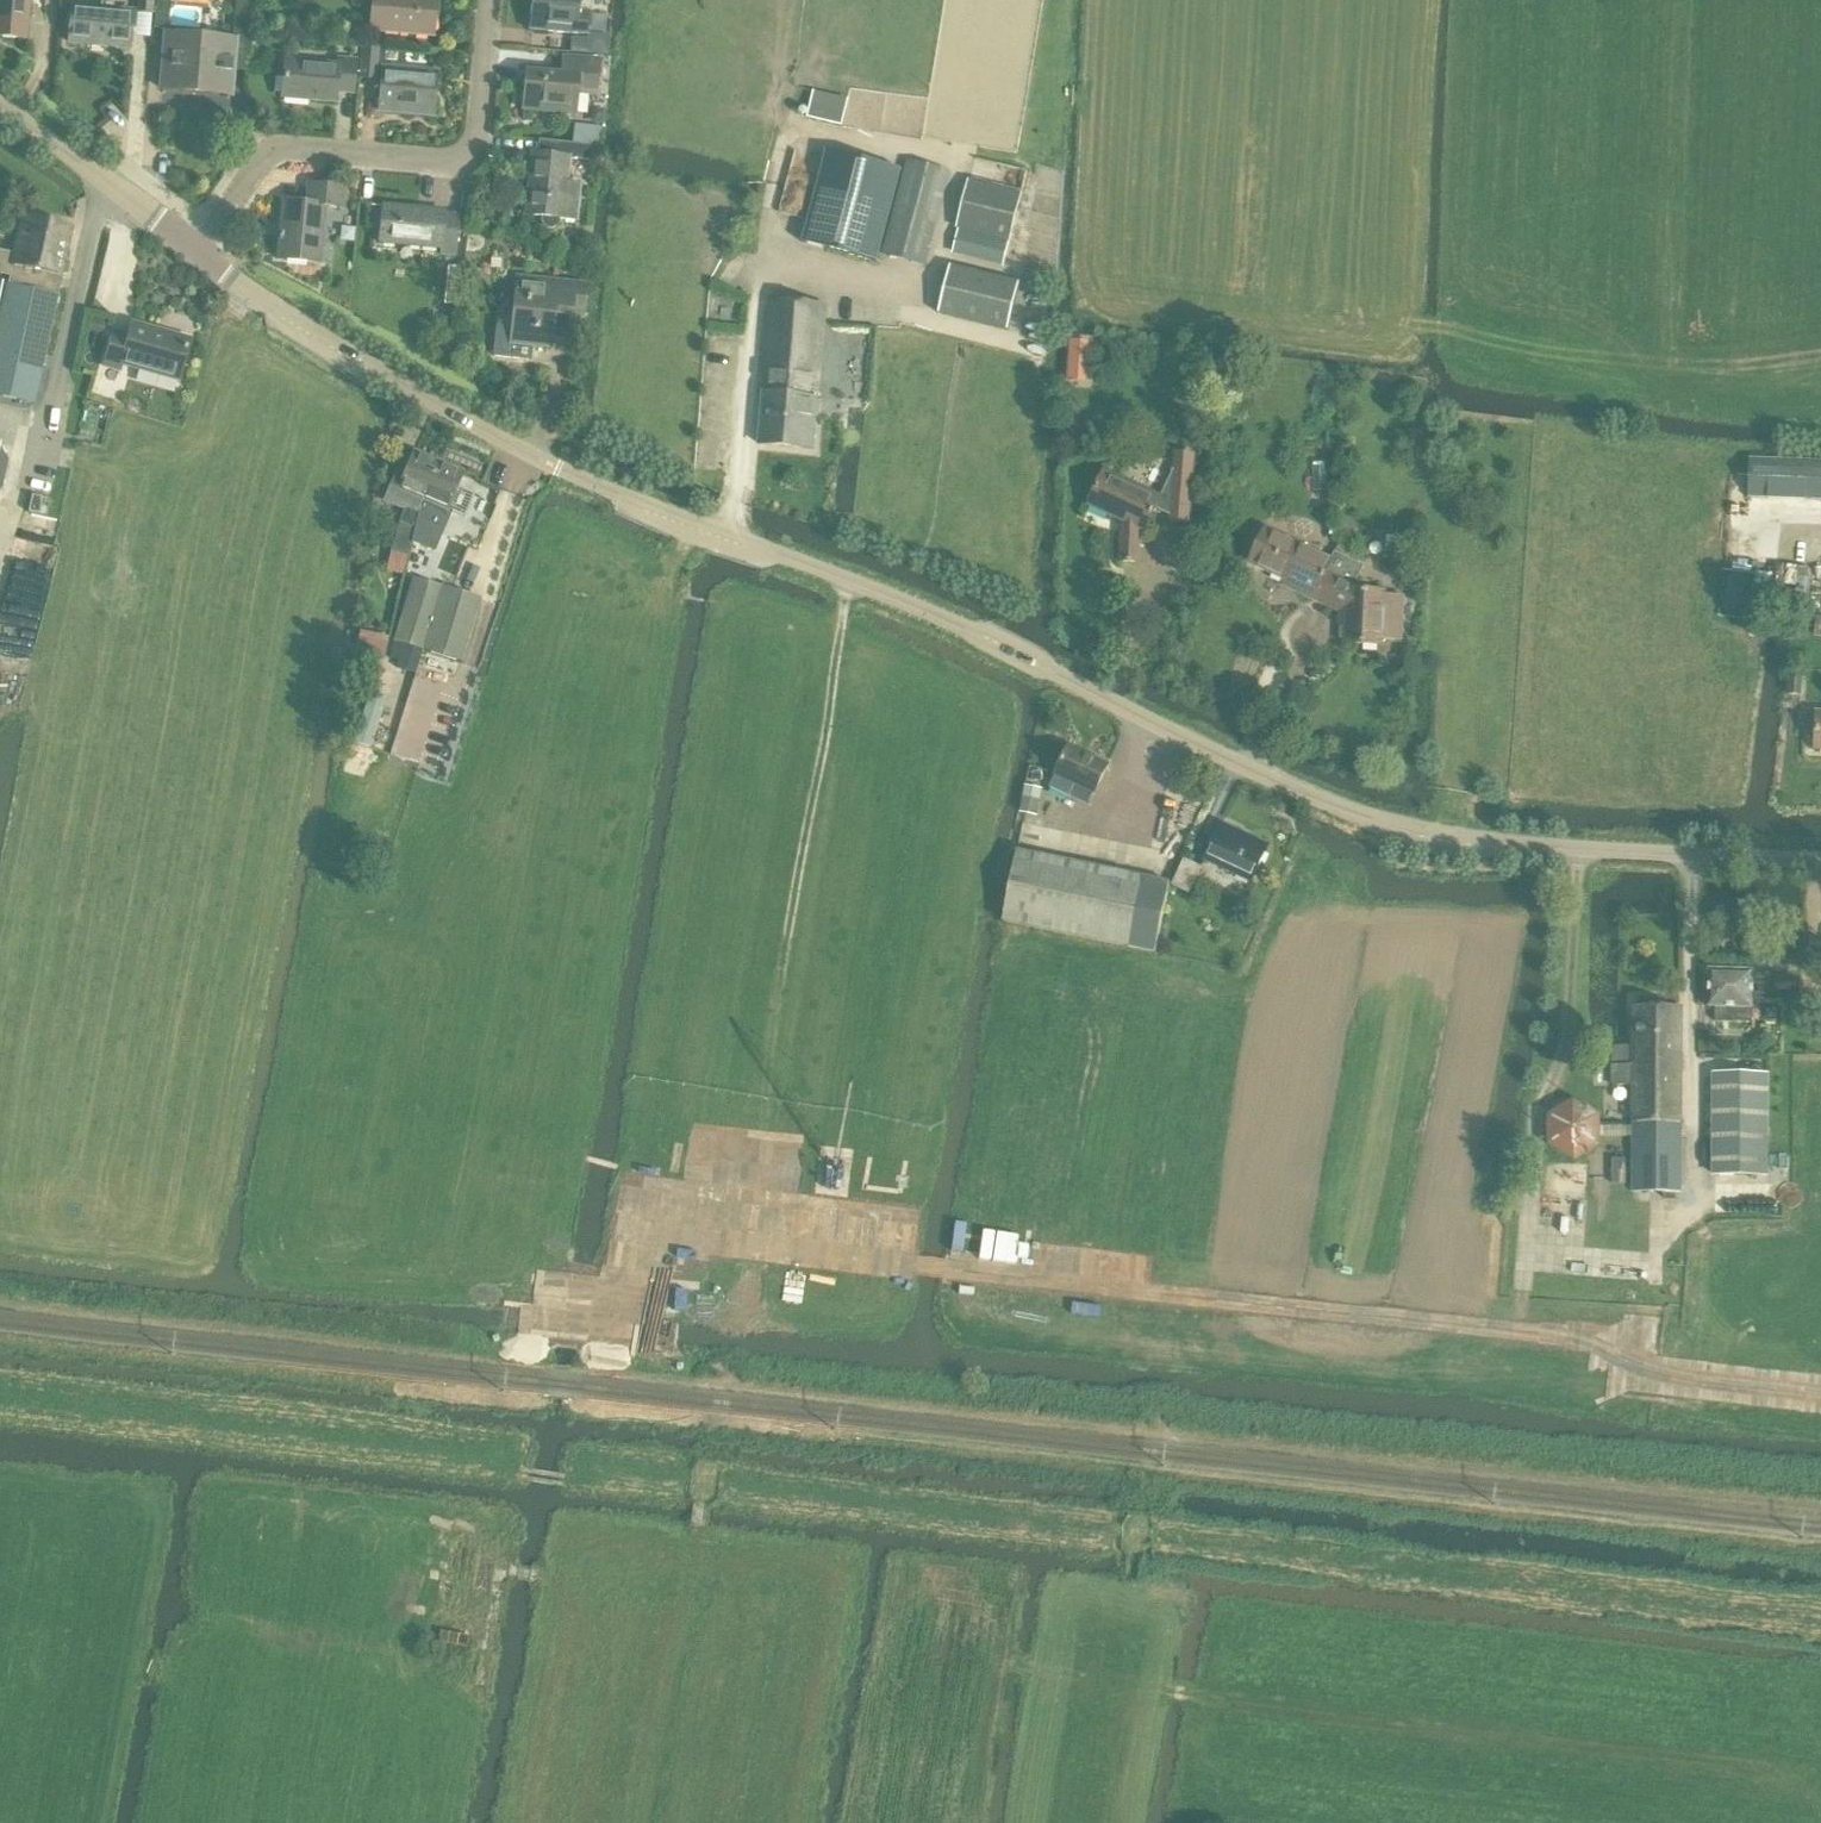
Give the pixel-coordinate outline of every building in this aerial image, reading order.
[(26,39),(30,0),(0,0),(0,37),(26,39)] [(153,0),(139,0),(138,12),(152,14),(153,0)] [(171,0),(156,0),(154,28),(169,30),(171,0)] [(235,17),(249,18),(251,0),(236,0),(235,17)] [(436,0),(372,0),(370,31),(433,37),(436,0)] [(529,30),(588,35),(590,12),(579,11),(580,0),(532,0),(529,30)] [(130,49),(133,11),(71,5),(68,43),(130,49)] [(199,41),(195,90),(229,93),(231,65),(245,66),(249,18),(235,17),(232,44),(199,41)] [(166,38),(162,88),(195,90),(199,41),(166,38)] [(433,117),(437,72),(383,67),(384,51),(362,49),(360,79),(381,81),(378,112),(433,117)] [(598,92),(601,60),(563,57),(561,75),(526,71),(522,110),(576,115),(579,90),(598,92)] [(352,93),(355,62),(338,61),(338,66),(286,62),(282,97),(310,99),(309,101),(334,104),(335,91),(352,93)] [(842,126),(848,101),(813,93),(807,118),(842,126)] [(531,152),(525,215),(542,217),(541,222),(543,226),(547,229),(552,229),(557,228),(559,224),(560,219),(575,220),(579,184),(568,183),(570,158),(590,161),(592,146),(572,144),(539,140),(537,153),(531,152)] [(826,151),(802,243),(878,262),(902,170),(826,151)] [(926,265),(950,171),(908,161),(884,255),(926,265)] [(970,181),(958,229),(1011,242),(1012,242),(1018,218),(1024,194),(1010,191),(981,183),(970,181)] [(343,208),(345,189),(307,186),(306,203),(283,201),(281,222),(284,222),(282,235),(280,235),(277,261),(319,265),(322,240),(319,240),(320,227),(323,227),(325,207),(343,208)] [(462,193),(460,208),(469,208),(470,194),(462,193)] [(454,257),(458,216),(445,215),(445,211),(382,205),(378,244),(440,250),(440,256),(454,257)] [(72,229),(22,218),(14,254),(0,251),(0,275),(9,277),(8,284),(0,320),(0,396),(34,403),(61,279),(63,279),(64,275),(67,273),(68,265),(65,261),(72,229)] [(1009,332),(1021,284),(951,267),(939,315),(1009,332)] [(571,315),(584,316),(587,283),(517,276),(511,329),(497,327),(494,356),(531,360),(532,346),(552,348),(553,339),(556,310),(571,312),(571,315)] [(445,293),(443,307),(459,309),(460,295),(445,293)] [(813,452),(817,415),(818,397),(826,305),(771,300),(758,447),(813,452)] [(92,317),(88,332),(102,336),(107,321),(92,317)] [(160,334),(150,331),(151,328),(132,322),(128,336),(114,331),(104,367),(120,371),(121,366),(177,382),(189,339),(161,331),(160,334)] [(1071,401),(1067,406),(1079,415),(1083,410),(1071,401)] [(395,473),(382,504),(405,513),(391,551),(408,556),(411,543),(422,500),(438,463),(413,453),(403,476),(395,473)] [(1188,524),(1193,456),(1175,455),(1174,469),(1161,497),(1104,471),(1087,508),(1121,523),(1120,562),(1140,563),(1142,533),(1145,534),(1156,511),(1169,518),(1169,523),(1188,524)] [(1749,460),(1748,497),(1820,500),(1820,462),(1749,460)] [(422,500),(411,543),(434,553),(443,532),(438,530),(447,510),(465,517),(474,495),(456,488),(463,472),(438,463),(422,500)] [(40,515),(43,498),(32,496),(28,512),(40,515)] [(1266,529),(1250,564),(1286,581),(1284,586),(1327,607),(1349,560),(1335,554),(1332,561),(1266,529)] [(1349,560),(1327,607),(1345,615),(1344,644),(1382,646),(1383,639),(1402,639),(1403,598),(1384,597),(1384,592),(1368,592),(1368,583),(1355,583),(1363,567),(1349,560)] [(1182,562),(1176,581),(1188,585),(1194,566),(1182,562)] [(461,663),(480,599),(442,587),(411,578),(392,642),(422,651),(461,663)] [(387,639),(359,633),(355,652),(383,657),(387,639)] [(1789,670),(1787,695),(1802,696),(1803,671),(1789,670)] [(1095,794),(1108,766),(1069,748),(1051,788),(1068,796),(1074,784),(1095,794)] [(1022,796),(1019,812),(1035,815),(1038,800),(1022,796)] [(1252,881),(1269,847),(1222,824),(1205,858),(1252,881)] [(1018,852),(1003,922),(1005,922),(1127,947),(1142,877),(1018,852)] [(1190,893),(1202,867),(1185,859),(1173,885),(1190,893)] [(1751,1024),(1751,1007),(1752,972),(1711,971),(1710,1007),(1716,1007),(1716,1023),(1751,1024)] [(1681,1100),(1681,1008),(1632,1008),(1632,1046),(1612,1046),(1613,1065),(1610,1065),(1610,1087),(1632,1086),(1632,1100),(1681,1100)] [(1769,1073),(1767,1073),(1712,1073),(1712,1176),(1769,1176),(1769,1162),(1769,1073)] [(1632,1126),(1602,1125),(1602,1113),(1574,1098),(1548,1115),(1547,1145),(1574,1161),(1602,1144),(1602,1137),(1632,1137),(1632,1192),(1681,1192),(1681,1100),(1632,1100),(1632,1126)]
